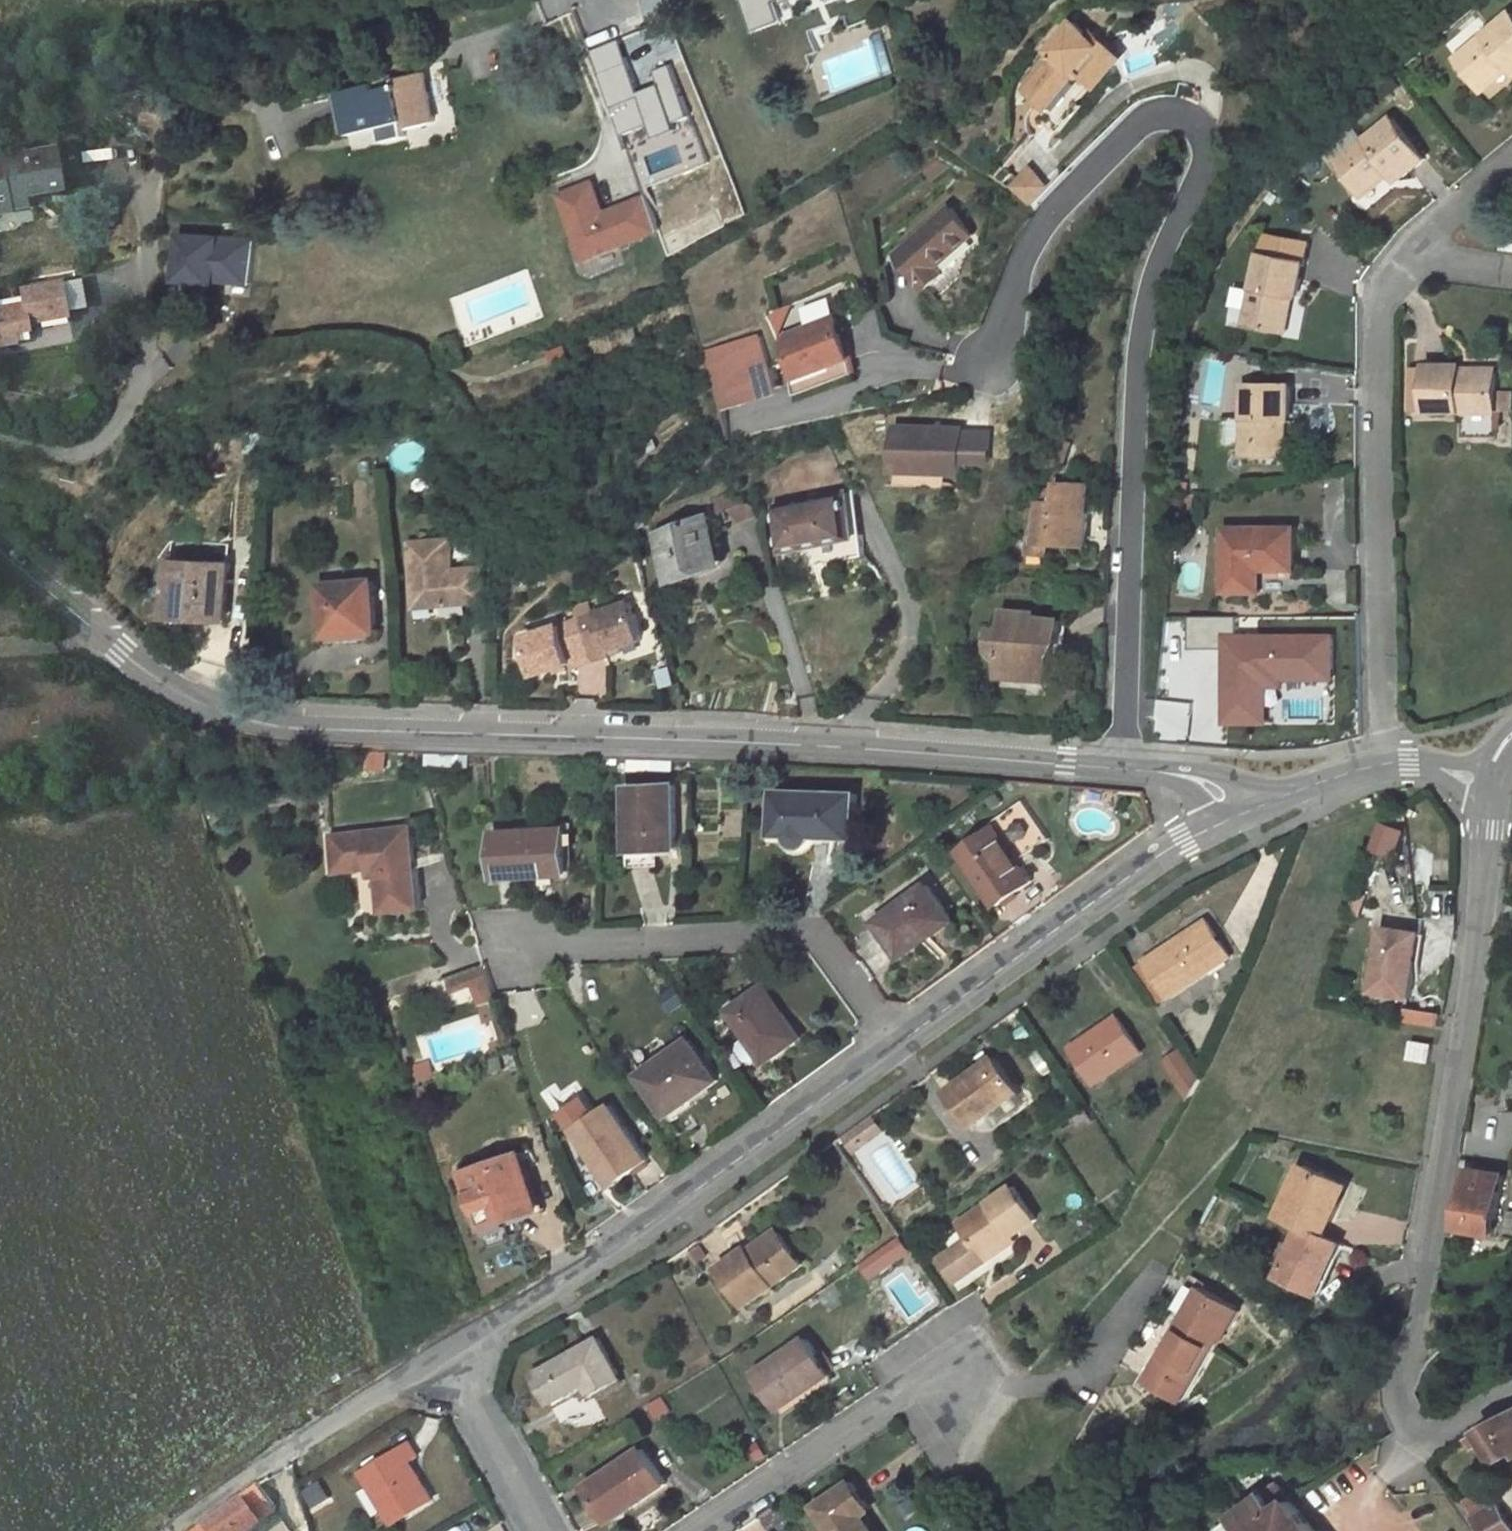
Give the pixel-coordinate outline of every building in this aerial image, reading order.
[(754,28),(782,18),(776,1),(779,0),(744,0),(754,28)] [(1456,58),(1480,87),(1510,64),(1511,66),(1511,14),(1511,13),(1456,58)] [(756,32),(784,22),(782,18),(754,28),(756,32)] [(1078,102),(1115,60),(1100,47),(1086,35),(1071,22),(1046,51),(1050,55),(1021,90),(1044,109),(1041,114),(1061,130),(1082,105),(1078,102)] [(1107,40),(1092,28),(1086,35),(1100,47),(1107,40)] [(1511,73),(1511,66),(1510,64),(1480,87),(1486,94),(1511,73)] [(147,72),(126,75),(127,83),(148,80),(147,72)] [(375,85),(341,93),(352,135),(406,124),(408,130),(437,122),(426,74),(396,80),(398,86),(377,91),(375,85)] [(1394,118),(1338,163),(1361,193),(1390,170),(1395,176),(1399,181),(1427,159),(1394,118)] [(0,160),(0,211),(15,209),(12,192),(27,189),(29,194),(67,188),(59,150),(22,156),(21,150),(9,152),(10,159),(0,160)] [(995,175),(1003,167),(995,161),(987,170),(995,175)] [(995,175),(1003,181),(1010,173),(1003,167),(995,175)] [(1366,199),(1395,176),(1390,170),(1361,193),(1366,199)] [(1010,173),(1003,181),(1011,187),(1018,179),(1010,173)] [(1018,192),(1025,184),(1018,179),(1011,187),(1018,192)] [(592,180),(559,193),(585,257),(661,226),(648,193),(604,211),(592,180)] [(31,207),(29,194),(27,189),(12,192),(15,209),(31,207)] [(977,236),(951,207),(899,255),(929,291),(949,274),(943,268),(977,236)] [(1511,251),(1511,228),(1507,227),(1503,249),(1511,251)] [(253,286),(254,235),(177,234),(177,286),(253,286)] [(1259,256),(1247,326),(1284,333),(1290,296),(1298,298),(1304,264),(1259,256)] [(542,264),(530,269),(535,281),(547,276),(542,264)] [(19,343),(18,335),(35,333),(34,321),(88,314),(83,277),(18,285),(20,302),(0,305),(0,345),(19,343)] [(1290,296),(1284,333),(1291,334),(1298,298),(1290,296)] [(838,316),(782,337),(798,380),(793,382),(798,396),(858,374),(838,316)] [(763,336),(706,352),(722,403),(780,386),(763,336)] [(565,347),(548,354),(552,365),(569,358),(565,347)] [(1499,374),(1463,374),(1463,367),(1429,367),(1428,411),(1463,412),(1464,438),(1499,439),(1499,412),(1499,391),(1499,374)] [(1245,387),(1245,457),(1281,457),(1281,421),(1291,421),(1291,386),(1245,387)] [(1511,412),(1511,391),(1499,391),(1499,412),(1511,412)] [(1227,421),(1227,448),(1240,448),(1240,421),(1227,421)] [(1291,458),(1291,421),(1281,421),(1281,457),(1291,458)] [(998,431),(899,426),(897,486),(946,488),(947,474),(964,475),(965,465),(996,466),(998,431)] [(1180,481),(1179,498),(1187,496),(1188,482),(1180,481)] [(1036,521),(1035,545),(1086,547),(1088,485),(1053,484),(1052,489),(1052,504),(1037,503),(1037,509),(1036,521)] [(1052,489),(1038,489),(1037,503),(1052,504),(1052,489)] [(734,494),(653,522),(673,580),(721,563),(711,532),(719,529),(716,516),(727,512),(738,523),(759,516),(755,505),(734,494)] [(844,495),(778,507),(785,550),(852,538),(844,495)] [(1037,509),(1025,508),(1025,521),(1036,521),(1037,509)] [(1298,528),(1226,528),(1227,593),(1255,593),(1255,570),(1263,570),(1298,570),(1298,528)] [(410,543),(415,607),(485,602),(482,568),(451,571),(449,540),(410,543)] [(184,619),(230,622),(231,566),(171,562),(168,612),(184,612),(184,619)] [(374,568),(348,570),(349,582),(324,584),(329,639),(348,637),(349,640),(370,638),(370,635),(380,634),(374,568)] [(1263,593),(1263,570),(1255,570),(1255,593),(1263,593)] [(632,605),(578,620),(591,662),(610,657),(609,653),(643,643),(632,605)] [(1036,612),(1004,611),(1003,629),(992,629),(990,652),(1001,653),(999,677),(1051,682),(1052,658),(1046,658),(1047,645),(1059,646),(1062,620),(1036,618),(1036,612)] [(1224,725),(1266,725),(1266,684),(1334,683),(1334,635),(1239,636),(1239,616),(1187,616),(1187,648),(1223,647),(1224,725)] [(591,662),(578,620),(525,636),(536,674),(570,664),(571,668),(591,662)] [(1052,658),(1059,646),(1047,645),(1046,658),(1052,658)] [(664,688),(677,684),(670,664),(658,668),(664,688)] [(646,759),(646,770),(671,771),(672,760),(646,759)] [(674,785),(626,787),(628,853),(677,851),(674,785)] [(854,838),(855,794),(774,792),(773,835),(788,836),(788,839),(790,843),(793,846),(796,847),(800,848),(804,848),(807,846),(810,843),(812,840),(812,836),(854,838)] [(411,828),(316,839),(321,877),(354,873),(363,880),(377,878),(378,894),(372,894),(375,915),(420,910),(411,828)] [(566,828),(494,832),(496,879),(568,875),(566,828)] [(994,828),(959,852),(997,907),(1032,883),(994,828)] [(377,878),(363,880),(368,916),(375,915),(372,894),(378,894),(377,878)] [(928,884),(876,922),(902,958),(927,940),(922,932),(949,914),(928,884)] [(1369,918),(1377,899),(1357,892),(1350,911),(1369,918)] [(927,940),(954,921),(949,914),(922,932),(927,940)] [(1171,997),(1231,957),(1207,920),(1147,960),(1170,996),(1171,997)] [(1411,997),(1421,933),(1384,928),(1374,991),(1411,997)] [(1170,996),(1147,960),(1138,966),(1162,1002),(1170,996)] [(485,965),(467,971),(472,985),(476,984),(478,989),(483,987),(492,985),(485,965)] [(575,968),(562,977),(567,984),(580,975),(575,968)] [(450,992),(472,985),(467,971),(445,978),(450,992)] [(497,999),(492,985),(483,987),(488,1002),(497,999)] [(675,985),(659,997),(671,1013),(687,1002),(675,985)] [(784,1013),(767,986),(759,991),(778,1017),(784,1013)] [(802,1040),(784,1013),(778,1017),(759,991),(730,1010),(749,1037),(738,1044),(737,1051),(744,1061),(751,1062),(762,1055),(767,1063),(802,1040)] [(1443,1027),(1443,1011),(1412,1011),(1412,1027),(1443,1027)] [(1142,1052),(1118,1016),(1073,1047),(1077,1055),(1096,1083),(1142,1052)] [(689,1040),(639,1075),(667,1116),(717,1081),(689,1040)] [(1430,1062),(1433,1044),(1413,1041),(1410,1059),(1430,1062)] [(1077,1055),(1073,1047),(1068,1050),(1073,1058),(1077,1055)] [(1186,1096),(1205,1081),(1180,1049),(1161,1064),(1186,1096)] [(988,1115),(1021,1092),(996,1057),(949,1091),(974,1126),(988,1115)] [(996,1128),(1029,1104),(1021,1092),(988,1115),(996,1128)] [(1098,1107),(1095,1102),(1089,1107),(1092,1112),(1098,1107)] [(608,1106),(573,1131),(595,1161),(600,1157),(618,1181),(647,1161),(608,1106)] [(882,1130),(872,1115),(853,1129),(863,1144),(882,1130)] [(863,1144),(853,1129),(847,1134),(857,1149),(863,1144)] [(543,1208),(524,1152),(517,1154),(536,1211),(543,1208)] [(517,1154),(465,1171),(483,1228),(536,1211),(517,1154)] [(595,1161),(612,1185),(618,1181),(600,1157),(595,1161)] [(1338,1208),(1328,1204),(1339,1181),(1304,1165),(1281,1216),(1303,1225),(1326,1236),(1338,1208)] [(1496,1234),(1505,1175),(1469,1169),(1460,1228),(1496,1234)] [(1338,1208),(1349,1185),(1339,1181),(1328,1204),(1338,1208)] [(1012,1236),(1037,1219),(1014,1186),(962,1222),(972,1236),(942,1257),(958,1281),(988,1260),(985,1255),(1012,1236)] [(1319,1294),(1342,1243),(1326,1236),(1303,1225),(1280,1276),(1319,1294)] [(753,1253),(782,1232),(779,1229),(750,1250),(753,1253)] [(747,1304),(804,1263),(782,1232),(753,1253),(750,1250),(749,1247),(720,1267),(747,1304)] [(910,1247),(901,1234),(888,1243),(898,1256),(910,1247)] [(988,1260),(1015,1240),(1012,1236),(985,1255),(988,1260)] [(706,1254),(699,1244),(690,1251),(697,1261),(706,1254)] [(883,1271),(893,1287),(915,1273),(906,1258),(883,1271)] [(1191,1306),(1202,1286),(1192,1280),(1181,1300),(1191,1306)] [(1184,1402),(1219,1340),(1223,1342),(1241,1310),(1237,1308),(1238,1307),(1202,1286),(1191,1306),(1148,1382),(1184,1402)] [(622,1377),(600,1337),(534,1373),(551,1404),(587,1384),(592,1394),(622,1377)] [(781,1409),(832,1374),(807,1338),(756,1373),(781,1409)] [(671,1412),(662,1397),(650,1404),(659,1419),(671,1412)] [(1471,1439),(1477,1448),(1489,1441),(1500,1461),(1511,1455),(1511,1414),(1483,1431),(1471,1439)] [(766,1454),(759,1441),(751,1446),(758,1459),(766,1454)] [(421,1486),(407,1462),(418,1456),(410,1443),(362,1472),(394,1523),(433,1499),(424,1484),(421,1486)] [(667,1483),(644,1448),(587,1486),(609,1518),(631,1503),(633,1506),(667,1483)] [(315,1495),(312,1481),(302,1483),(306,1498),(315,1495)] [(870,1507),(852,1481),(817,1506),(833,1530),(872,1530),(860,1514),(864,1512),(870,1507)] [(1280,1482),(1220,1527),(1223,1530),(1316,1530),(1280,1482)] [(272,1509),(254,1485),(192,1530),(243,1530),(272,1509)] [(1465,1503),(1485,1530),(1511,1530),(1511,1524),(1500,1503),(1490,1508),(1481,1493),(1465,1503)] [(864,1512),(860,1514),(872,1530),(877,1530),(864,1512)]
